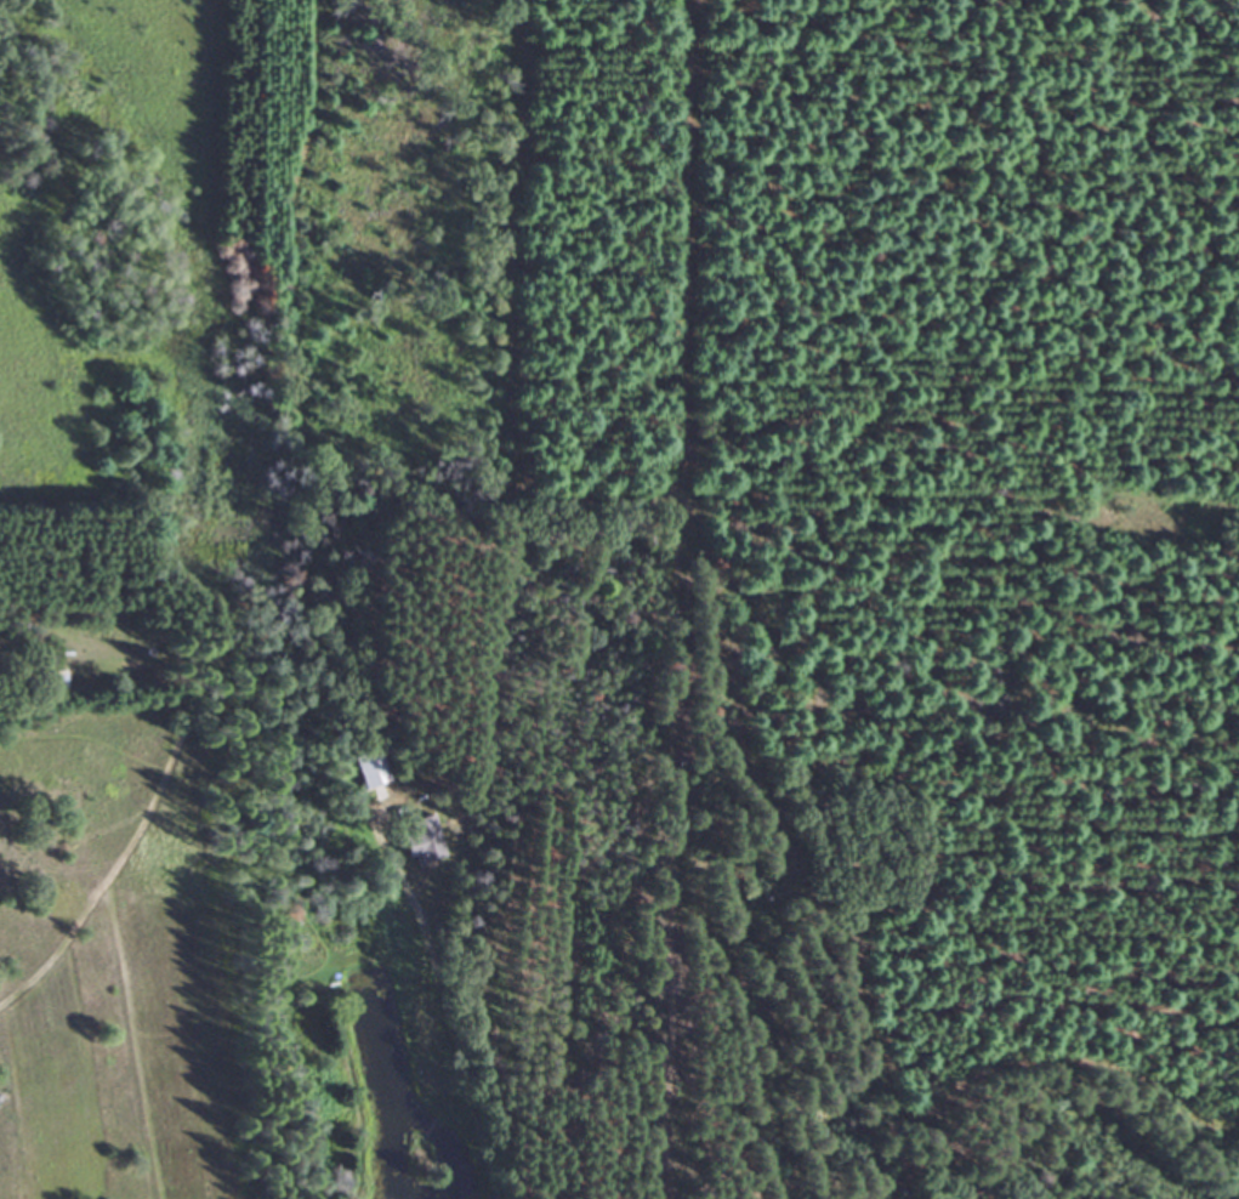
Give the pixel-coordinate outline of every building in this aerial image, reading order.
[(350,755),(361,789),(387,781),(376,746),(350,755)] [(442,856),(433,816),(390,826),(398,859),(413,856),(414,862),(442,856)]
